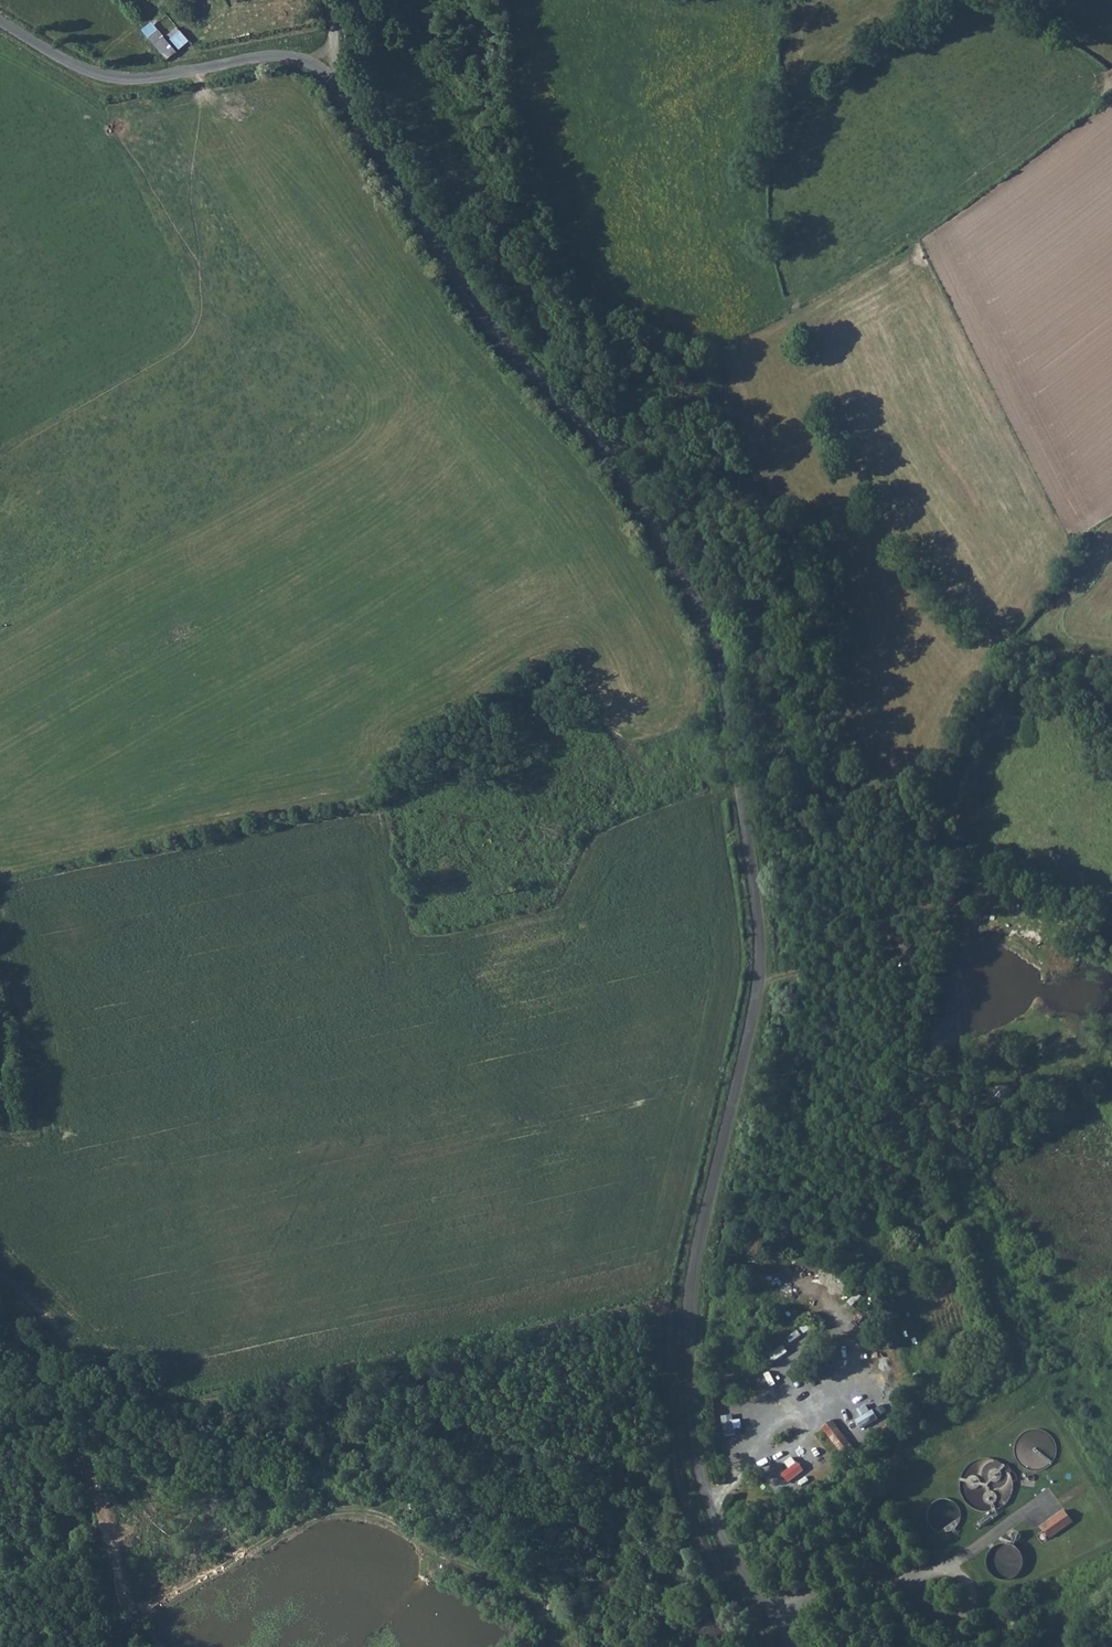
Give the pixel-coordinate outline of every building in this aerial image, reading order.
[(150,36),(169,58),(178,50),(160,28),(150,36)] [(687,394),(690,409),(705,406),(702,392),(687,394)] [(792,1356),(820,1348),(813,1324),(785,1332),(792,1356)] [(770,1353),(773,1359),(789,1351),(785,1345),(770,1353)] [(824,1463),(832,1457),(818,1440),(804,1451),(814,1463),(820,1458),(824,1463)] [(1062,1506),(1040,1523),(1048,1534),(1078,1512),(1072,1505),(1066,1510),(1062,1506)]
